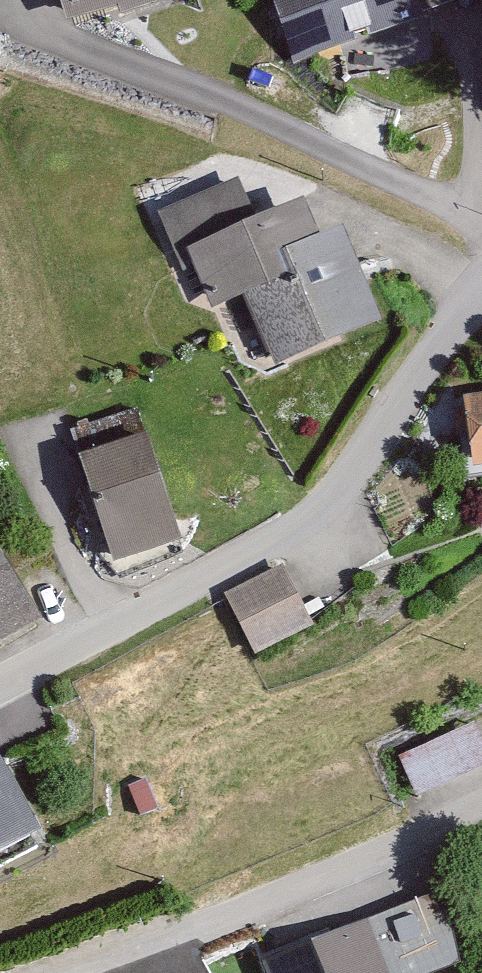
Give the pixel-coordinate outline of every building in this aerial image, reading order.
[(45,8),(62,3),(70,27),(150,0),(43,0),(45,8)] [(400,0),(259,0),(281,69),(409,27),(400,0)] [(314,240),(299,203),(257,220),(244,186),(166,217),(203,311),(239,297),(267,368),(375,326),(338,230),(314,240)] [(466,401),(475,476),(481,475),(481,400),(466,401)] [(151,430),(88,447),(117,555),(180,537),(151,430)] [(37,616),(0,548),(0,636),(37,616)] [(317,630),(289,568),(231,593),(259,656),(317,630)] [(469,768),(452,730),(384,760),(402,798),(469,768)] [(0,761),(0,849),(36,831),(0,761)] [(443,889),(266,957),(272,972),(417,972),(460,957),(443,889)]
